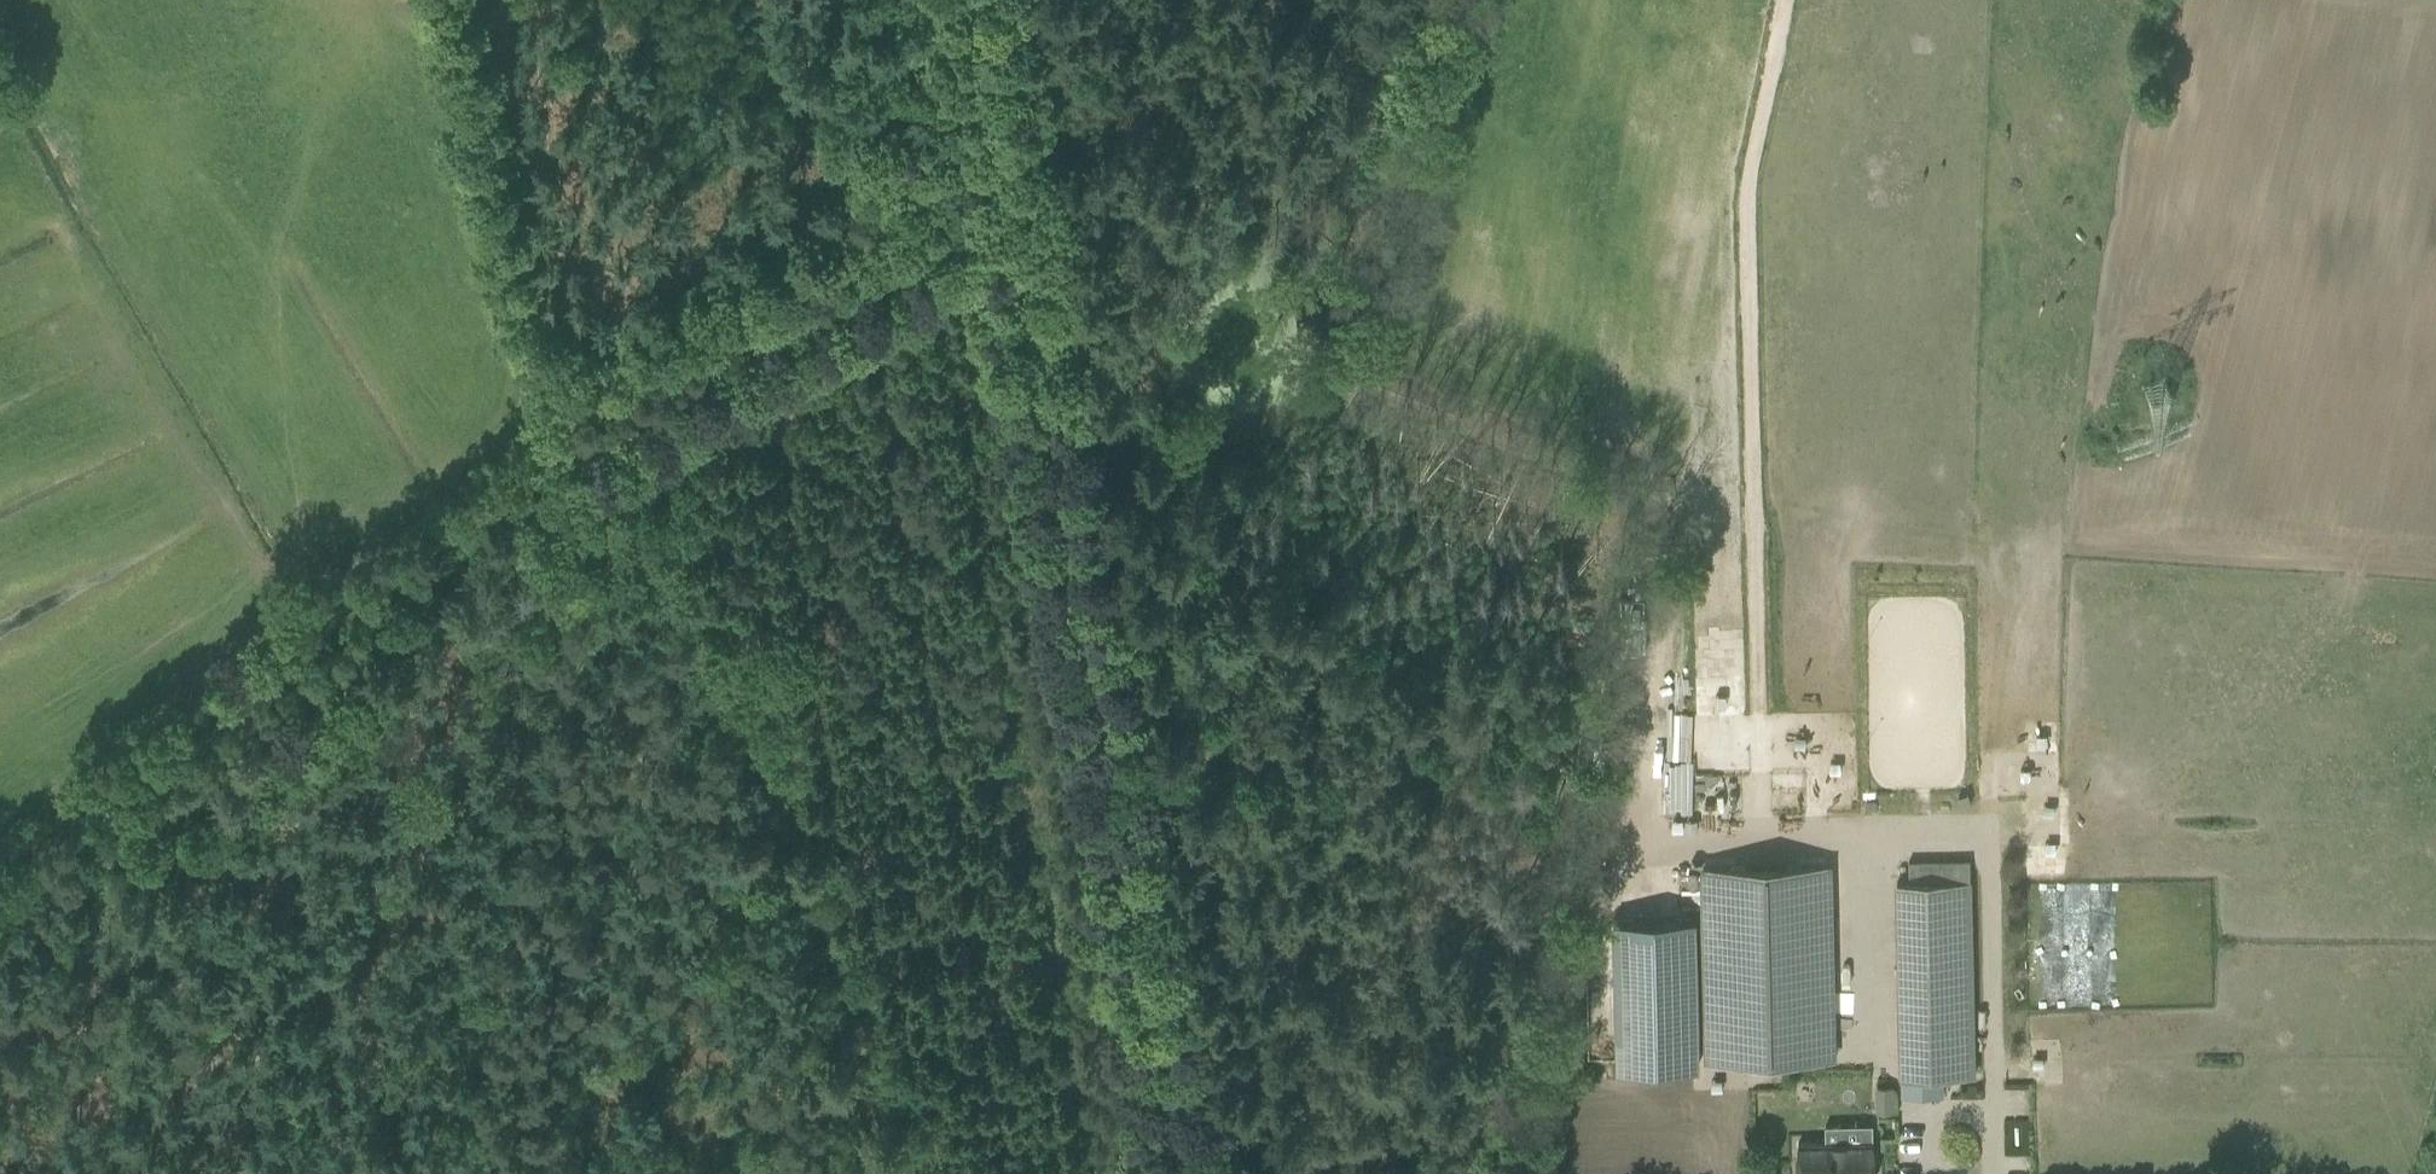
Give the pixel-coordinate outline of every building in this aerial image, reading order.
[(1908,881),(1897,882),(1901,1076),(1901,1094),(1941,1093),(1941,1075),(1974,1074),(1969,861),(1908,862),(1908,872),(1908,881)] [(1833,1058),(1829,864),(1703,866),(1707,1061),(1833,1058)] [(1623,921),(1613,921),(1617,1068),(1697,1066),(1694,919),(1623,921)] [(1879,1086),(1879,1110),(1896,1111),(1896,1087),(1879,1086)] [(1798,1173),(1873,1173),(1872,1142),(1798,1143),(1798,1173)]
